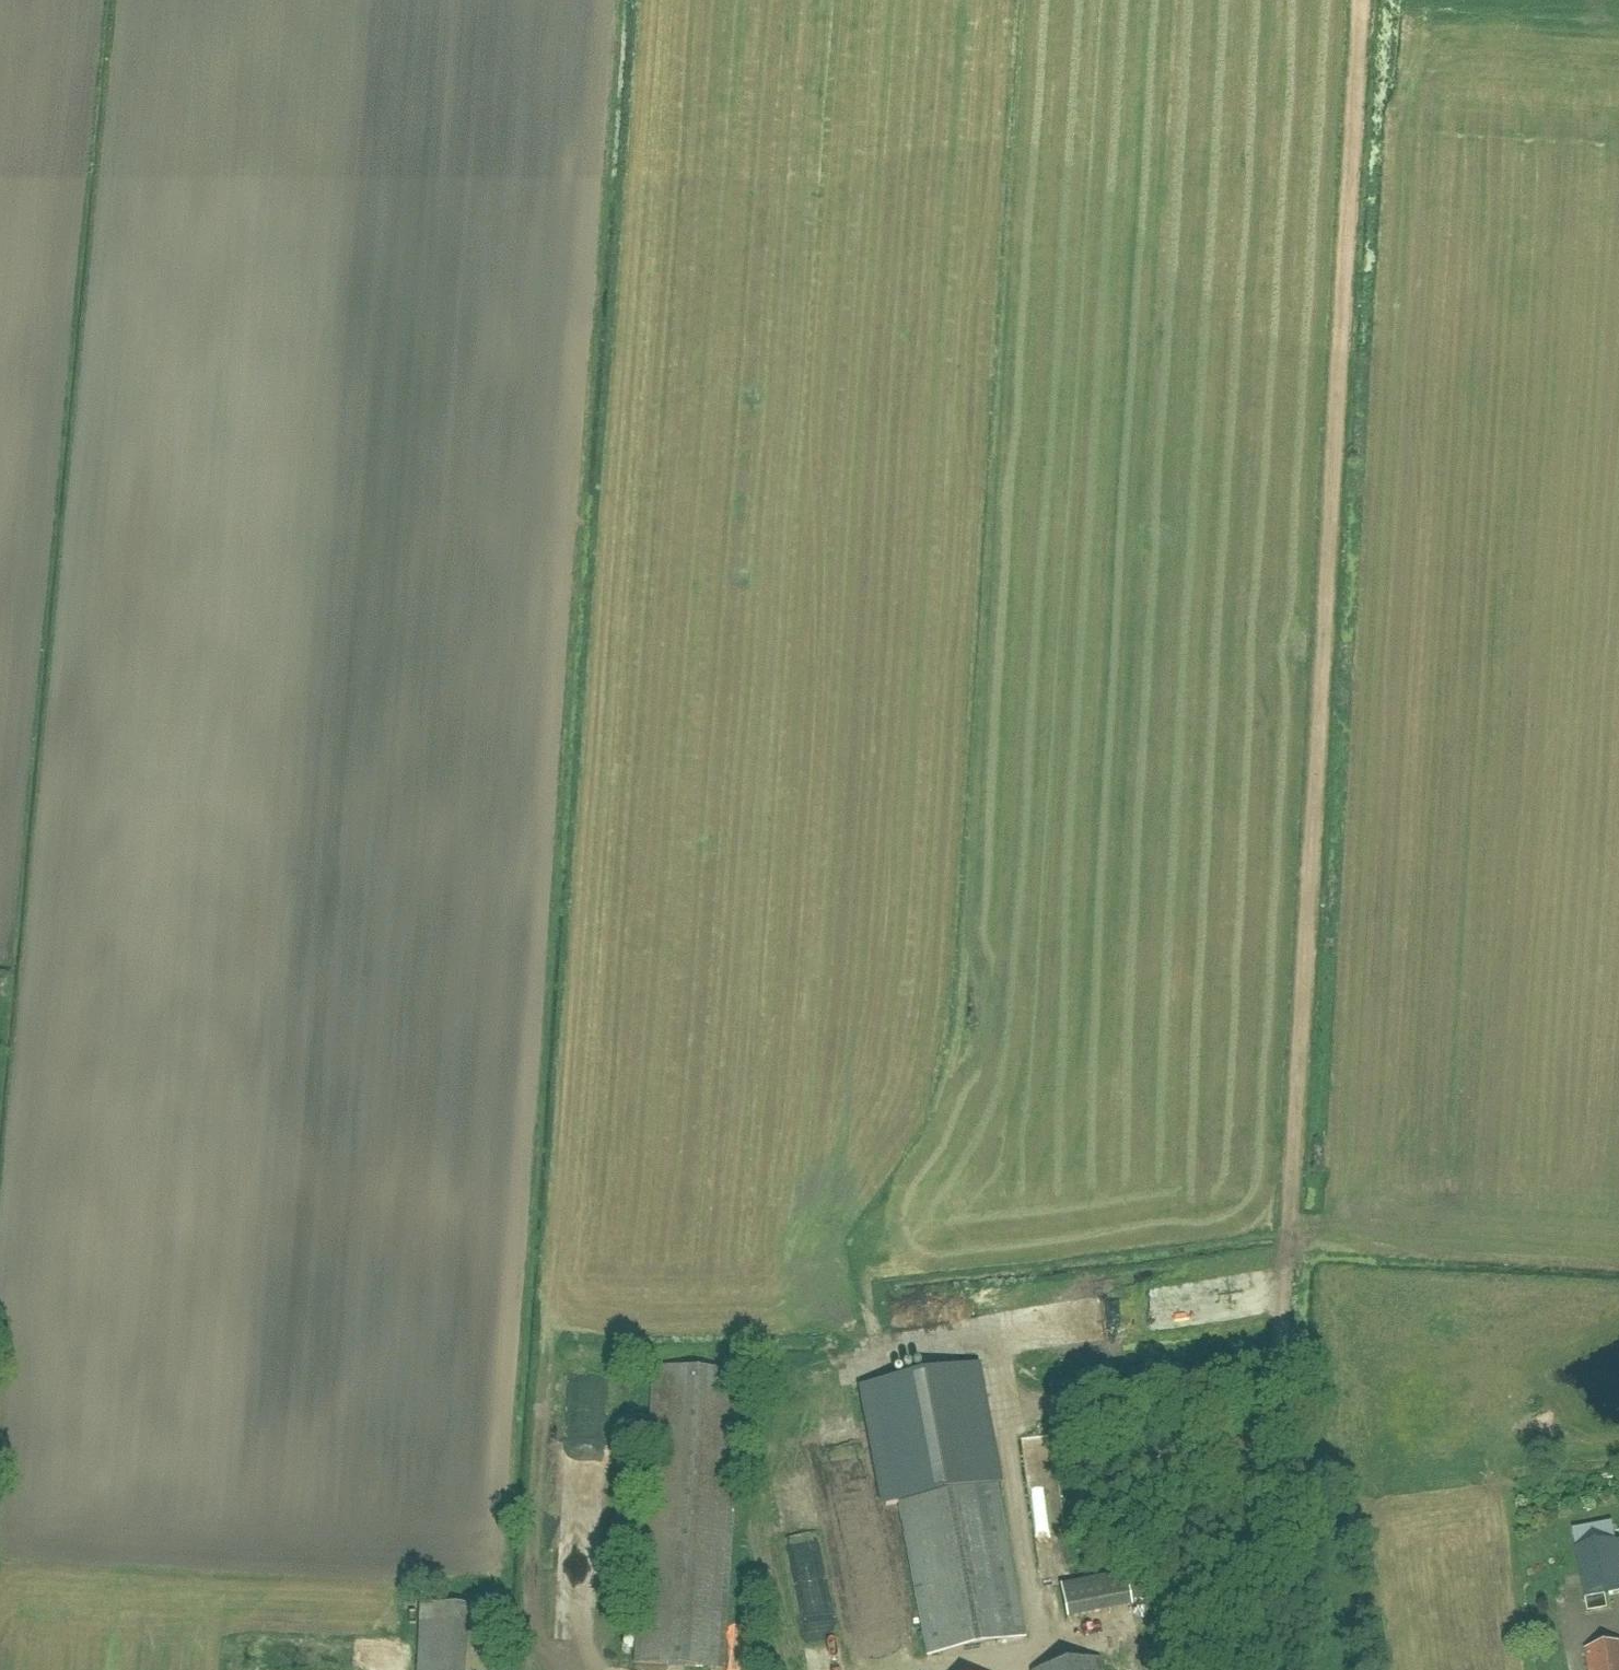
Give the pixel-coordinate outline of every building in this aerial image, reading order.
[(885,1508),(899,1506),(927,1659),(1025,1641),(996,1487),(997,1487),(975,1370),(863,1391),(885,1508)] [(741,1377),(654,1372),(635,1666),(694,1669),(723,1669),(741,1377)] [(1614,1527),(1573,1534),(1580,1574),(1618,1567),(1618,1554),(1614,1527)] [(1068,1619),(1118,1617),(1117,1580),(1066,1582),(1068,1619)] [(465,1610),(421,1607),(417,1669),(462,1669),(465,1610)] [(1586,1652),(1589,1669),(1618,1669),(1618,1646),(1586,1652)] [(1101,1662),(1056,1669),(1103,1669),(1101,1662)]
